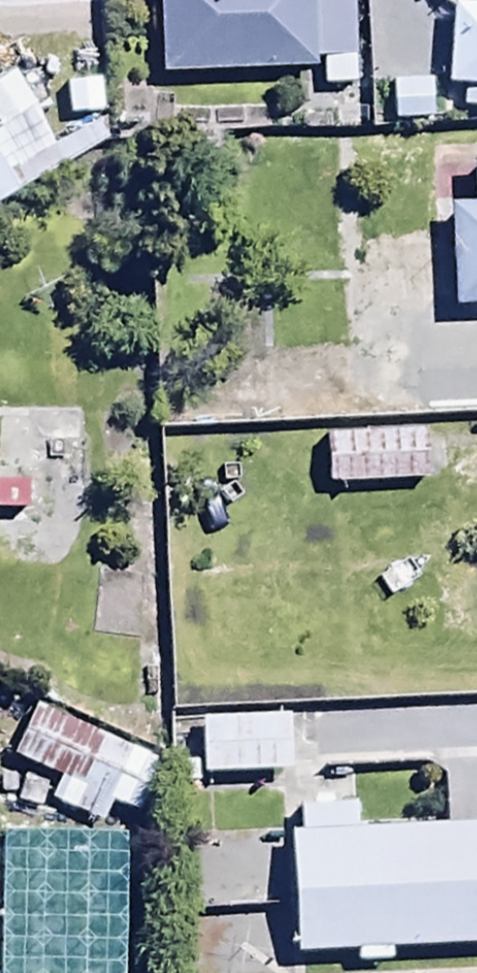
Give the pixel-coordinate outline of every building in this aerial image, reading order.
[(311,79),(311,68),(319,68),(320,93),(351,93),(349,0),(154,0),(156,83),(311,79)] [(438,95),(462,96),(461,118),(476,119),(476,0),(444,0),(438,95)] [(107,150),(94,129),(49,156),(42,144),(49,139),(14,81),(0,90),(0,214),(107,150)] [(468,172),(469,218),(447,219),(450,317),(476,316),(476,172),(468,172)] [(324,439),(324,490),(423,490),(423,439),(324,439)] [(456,580),(455,643),(476,643),(476,580),(456,580)] [(98,829),(107,808),(140,823),(163,772),(32,712),(9,763),(58,786),(49,806),(98,829)] [(201,725),(201,783),(287,783),(287,725),(201,725)] [(354,960),(355,971),(389,969),(389,958),(476,953),(476,835),(351,842),(349,812),(296,815),(297,844),(284,844),(290,963),(354,960)] [(0,951),(0,972),(16,972),(6,949),(0,951)]
